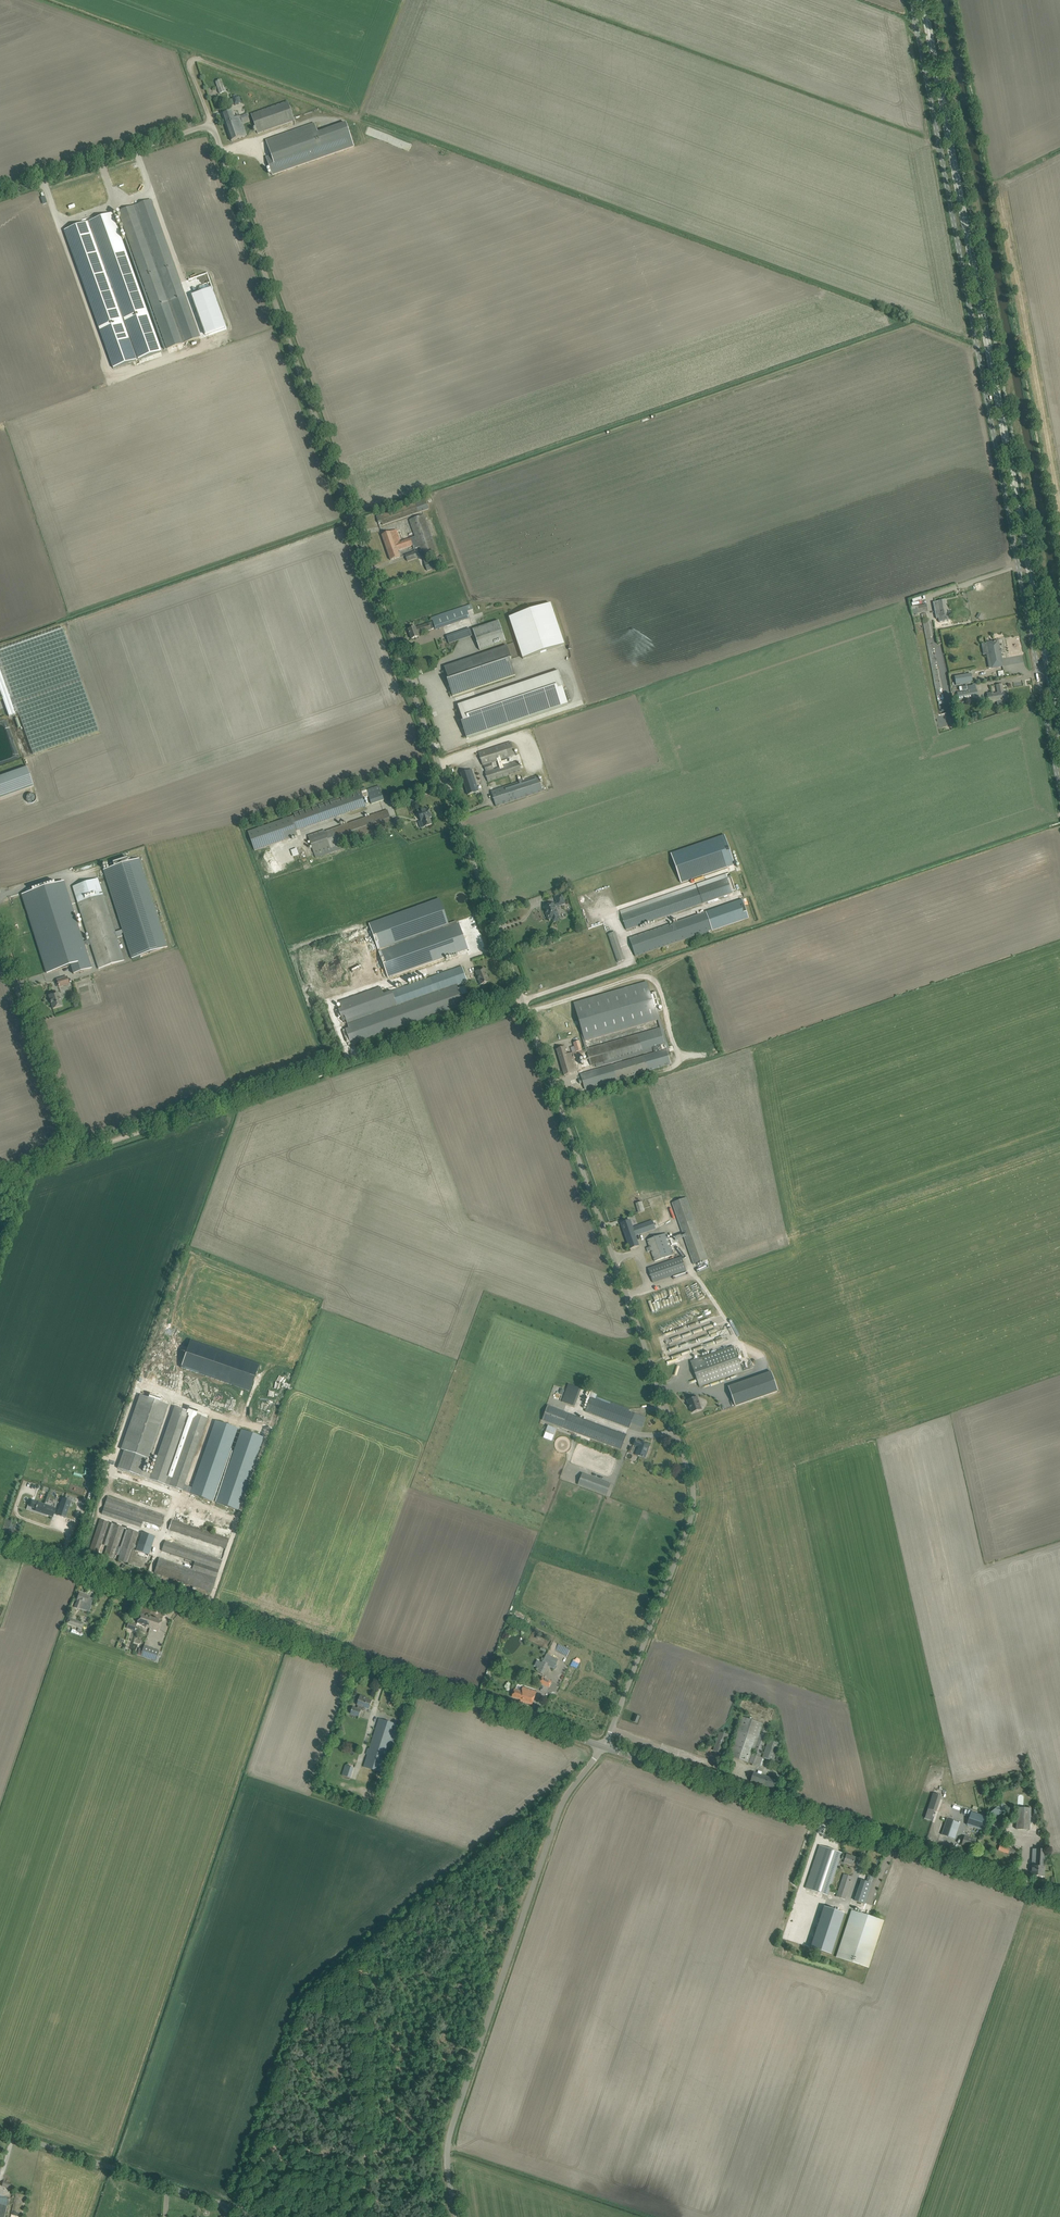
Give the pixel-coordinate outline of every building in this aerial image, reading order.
[(226,92),(222,80),(216,82),(218,89),(216,89),(217,92),(219,91),(220,94),(226,92)] [(295,121),(288,101),(251,114),(258,134),(295,121)] [(232,112),(222,115),(231,141),(248,136),(243,124),(250,122),(247,114),(234,118),(232,112)] [(315,124),(266,141),(271,156),(266,158),(272,175),(354,147),(346,124),(318,134),(315,124)] [(151,200),(118,211),(167,349),(200,337),(151,200)] [(112,213),(64,230),(112,366),(160,349),(112,213)] [(192,298),(206,334),(224,328),(210,291),(192,298)] [(379,524),(382,523),(383,525),(429,510),(425,499),(376,516),(379,524)] [(387,533),(382,535),(391,560),(396,559),(400,557),(398,551),(413,546),(414,550),(419,548),(424,562),(439,556),(424,515),(409,520),(415,538),(410,539),(401,543),(397,530),(387,533)] [(417,558),(415,551),(405,555),(407,562),(417,558)] [(446,565),(445,563),(447,562),(446,558),(443,559),(443,556),(424,562),(427,571),(446,565)] [(946,600),(938,602),(935,602),(937,614),(938,614),(939,617),(942,616),(943,621),(948,620),(947,615),(946,609),(947,609),(946,600)] [(431,618),(433,622),(435,628),(435,630),(470,618),(468,612),(473,610),(471,604),(466,606),(431,618)] [(551,604),(509,617),(523,659),(564,645),(551,604)] [(927,612),(926,604),(911,607),(912,615),(921,613),(927,612)] [(931,637),(933,637),(929,619),(928,619),(927,614),(921,615),(940,715),(947,713),(943,695),(941,695),(940,689),(942,688),(939,670),(937,670),(935,663),(938,663),(934,644),(932,644),(931,637)] [(480,651),(506,641),(499,621),(473,630),(480,651)] [(435,628),(433,622),(408,630),(412,639),(419,637),(418,634),(431,630),(431,629),(435,628)] [(19,713),(33,755),(99,732),(63,628),(0,650),(0,692),(9,717),(19,713)] [(446,636),(448,644),(472,636),(469,628),(446,636)] [(1002,666),(1003,666),(998,641),(987,643),(992,668),(1002,666)] [(444,668),(449,680),(447,681),(453,697),(516,675),(506,647),(444,668)] [(458,706),(458,705),(463,722),(461,722),(467,738),(568,704),(563,688),(565,688),(559,672),(458,706)] [(970,682),(973,681),(972,673),(957,677),(958,684),(970,682)] [(967,686),(968,691),(957,693),(958,700),(971,698),(971,702),(975,701),(975,698),(977,697),(978,697),(976,685),(967,686)] [(998,693),(993,694),(993,693),(987,694),(989,703),(1002,701),(1003,701),(1007,700),(1005,692),(1004,692),(1002,685),(996,686),(998,693)] [(511,742),(504,744),(478,753),(483,766),(484,765),(486,772),(484,772),(488,782),(521,771),(516,755),(515,755),(511,742)] [(26,767),(0,776),(0,797),(33,785),(26,767)] [(461,773),(464,782),(468,795),(476,793),(476,792),(479,791),(472,770),(461,773)] [(543,791),(538,776),(491,791),(496,807),(543,791)] [(379,785),(366,789),(371,804),(384,800),(379,785)] [(361,792),(248,831),(255,851),(297,836),(296,831),(366,806),(361,792)] [(26,796),(29,802),(35,799),(32,793),(26,796)] [(432,817),(429,809),(424,811),(418,812),(421,821),(422,821),(424,827),(432,824),(430,818),(432,817)] [(316,858),(341,849),(345,848),(344,844),(393,826),(394,828),(403,824),(401,820),(399,820),(398,818),(391,821),(387,810),(309,838),(316,858)] [(735,865),(724,835),(671,854),(681,883),(735,865)] [(98,879),(73,887),(89,940),(83,942),(84,945),(90,943),(91,944),(98,969),(124,961),(116,937),(122,935),(121,933),(123,932),(132,958),(167,947),(139,859),(131,861),(111,867),(104,870),(123,930),(115,932),(98,879)] [(730,873),(620,911),(626,930),(733,893),(732,892),(736,891),(731,876),(730,873)] [(24,894),(22,894),(27,911),(29,910),(31,916),(29,917),(47,973),(71,965),(73,974),(84,971),(89,969),(91,968),(84,945),(83,942),(63,881),(55,884),(54,880),(46,882),(47,883),(31,888),(32,891),(24,894)] [(548,920),(552,918),(554,922),(559,920),(558,917),(560,917),(556,907),(557,906),(558,907),(566,904),(562,894),(554,897),(556,903),(544,907),(545,911),(546,911),(547,913),(546,914),(548,920)] [(437,903),(370,927),(389,981),(454,958),(467,953),(462,938),(457,924),(447,928),(437,903)] [(710,934),(709,931),(712,930),(706,912),(629,939),(635,956),(699,934),(700,937),(710,934)] [(608,935),(618,962),(625,960),(615,932),(608,935)] [(341,1017),(343,1021),(346,1020),(349,1028),(343,1030),(343,1031),(347,1042),(353,1040),(355,1045),(464,1006),(457,985),(467,982),(462,966),(392,991),(395,999),(391,1001),(393,1006),(388,1008),(381,987),(340,1002),(342,1008),(336,1010),(336,1011),(335,1011),(338,1018),(341,1017)] [(485,969),(482,970),(476,972),(481,985),(489,982),(485,969)] [(67,976),(56,980),(59,987),(69,984),(67,976)] [(654,1047),(655,1053),(580,1074),(584,1089),(671,1064),(667,1052),(669,1051),(657,1008),(660,1007),(656,992),(650,994),(647,982),(574,1003),(579,1021),(578,1022),(586,1050),(582,1051),(583,1053),(587,1052),(591,1065),(654,1047)] [(53,1009),(62,1006),(58,993),(49,996),(53,1009)] [(565,1047),(557,1049),(564,1075),(576,1072),(578,1070),(575,1061),(584,1058),(583,1053),(582,1051),(582,1050),(579,1041),(573,1043),(576,1052),(567,1054),(565,1047)] [(687,1198),(672,1203),(693,1264),(708,1259),(687,1198)] [(642,1202),(635,1204),(638,1213),(645,1211),(642,1202)] [(630,1220),(621,1223),(630,1249),(635,1247),(639,1246),(635,1234),(639,1233),(640,1234),(655,1229),(652,1220),(633,1227),(630,1220)] [(646,1248),(648,1252),(651,1251),(654,1261),(674,1255),(666,1233),(647,1240),(649,1247),(646,1248)] [(653,1283),(686,1271),(681,1257),(648,1269),(653,1283)] [(190,1341),(181,1367),(250,1391),(259,1364),(190,1341)] [(733,1346),(690,1361),(699,1387),(742,1372),(733,1346)] [(735,1406),(778,1391),(771,1372),(728,1387),(735,1406)] [(586,1408),(585,1411),(629,1428),(631,1423),(633,1418),(634,1413),(629,1411),(630,1409),(596,1397),(597,1395),(596,1394),(592,1392),(588,1390),(586,1396),(590,1398),(589,1400),(586,1408)] [(124,1450),(118,1468),(140,1476),(149,1479),(170,1486),(181,1491),(207,1418),(198,1415),(199,1411),(188,1407),(186,1411),(174,1407),(151,1473),(146,1472),(142,1471),(146,1458),(149,1459),(168,1405),(140,1395),(121,1449),(124,1450)] [(563,1397),(562,1402),(575,1406),(577,1402),(563,1397)] [(689,1406),(690,1406),(692,1413),(702,1409),(698,1397),(687,1400),(689,1406)] [(621,1450),(627,1435),(548,1406),(543,1421),(621,1450)] [(215,1421),(190,1493),(238,1510),(263,1437),(215,1421)] [(547,1425),(545,1432),(554,1435),(556,1428),(547,1425)] [(641,1442),(636,1440),(634,1445),(639,1447),(636,1455),(645,1458),(647,1453),(646,1452),(647,1449),(648,1449),(650,1445),(641,1441),(641,1442)] [(611,1484),(582,1473),(578,1485),(606,1496),(611,1484)] [(143,1521),(161,1527),(165,1516),(107,1496),(102,1514),(141,1527),(143,1521)] [(63,1498),(57,1515),(65,1518),(71,1501),(63,1498)] [(33,1501),(30,1509),(53,1517),(56,1508),(33,1501)] [(104,1555),(114,1524),(100,1519),(90,1550),(104,1555)] [(226,1548),(229,1538),(172,1519),(169,1529),(226,1548)] [(119,1555),(128,1530),(125,1529),(125,1527),(114,1524),(104,1555),(114,1559),(116,1553),(119,1555)] [(128,1529),(128,1530),(119,1555),(118,1560),(128,1564),(133,1549),(135,1543),(138,1544),(142,1533),(128,1529)] [(142,1533),(138,1544),(139,1544),(150,1548),(154,1537),(142,1533)] [(156,1567),(154,1573),(211,1592),(213,1587),(222,1560),(165,1541),(161,1554),(165,1556),(163,1560),(159,1558),(156,1567)] [(137,1551),(139,1551),(148,1554),(150,1548),(139,1544),(137,1551)] [(137,1556),(139,1551),(137,1551),(133,1549),(128,1564),(143,1569),(147,1559),(137,1556)] [(77,1600),(77,1601),(76,1604),(76,1603),(75,1608),(79,1609),(79,1608),(86,1611),(88,1604),(87,1603),(89,1596),(79,1592),(77,1600)] [(151,1623),(152,1620),(153,1618),(140,1613),(137,1623),(144,1625),(144,1626),(150,1628),(152,1623),(151,1623)] [(82,1629),(84,1623),(68,1618),(66,1623),(82,1629)] [(153,1618),(152,1620),(151,1623),(152,1623),(150,1628),(158,1631),(162,1621),(153,1618)] [(126,1628),(134,1631),(137,1624),(129,1622),(126,1628)] [(155,1662),(159,1651),(144,1645),(143,1650),(140,1656),(155,1662)] [(543,1661),(538,1671),(543,1674),(547,1665),(548,1663),(543,1661)] [(552,1681),(543,1677),(540,1683),(549,1687),(552,1681)] [(521,1691),(515,1689),(512,1697),(525,1701),(524,1702),(532,1704),(536,1691),(523,1687),(521,1691)] [(358,1705),(357,1708),(353,1707),(351,1714),(359,1717),(361,1709),(361,1707),(369,1709),(372,1701),(364,1698),(364,1697),(360,1696),(357,1705),(358,1705)] [(741,1716),(730,1751),(728,1756),(759,1766),(762,1758),(760,1757),(770,1730),(762,1728),(763,1724),(741,1716)] [(394,1744),(398,1731),(395,1730),(397,1724),(379,1719),(369,1749),(364,1765),(382,1771),(391,1743),(394,1744)] [(720,1732),(713,1751),(722,1754),(729,1735),(730,1731),(726,1730),(725,1733),(720,1732)] [(780,1744),(768,1740),(762,1757),(774,1761),(780,1744)] [(342,1775),(350,1778),(354,1768),(345,1765),(342,1775)] [(754,1772),(751,1781),(774,1789),(777,1780),(754,1772)] [(941,1796),(933,1793),(928,1809),(935,1811),(936,1811),(941,1796)] [(991,1811),(996,1817),(1007,1809),(1002,1803),(991,1811)] [(1031,1808),(1017,1807),(1016,1829),(1030,1830),(1031,1808)] [(931,1820),(935,1811),(928,1809),(925,1818),(931,1820)] [(988,1817),(971,1811),(967,1825),(984,1830),(988,1817)] [(947,1818),(941,1835),(955,1839),(960,1823),(947,1818)] [(992,1822),(990,1828),(1000,1832),(1002,1826),(992,1822)] [(962,1844),(973,1848),(974,1843),(976,1839),(965,1836),(964,1839),(962,1844)] [(1009,1841),(1002,1839),(998,1850),(1017,1857),(1019,1851),(1007,1847),(1009,1841)] [(820,1846),(818,1851),(806,1888),(828,1896),(839,1862),(840,1860),(844,1861),(844,1863),(853,1866),(855,1858),(846,1855),(846,1856),(841,1855),(842,1853),(820,1846)] [(1033,1849),(1031,1875),(1044,1876),(1045,1850),(1033,1849)] [(844,1874),(836,1897),(845,1900),(853,1877),(844,1874)] [(855,1901),(865,1904),(872,1883),(862,1880),(855,1901)] [(824,1906),(811,1948),(831,1954),(845,1913),(824,1906)] [(836,1956),(869,1967),(884,1922),(851,1911),(836,1956)]
